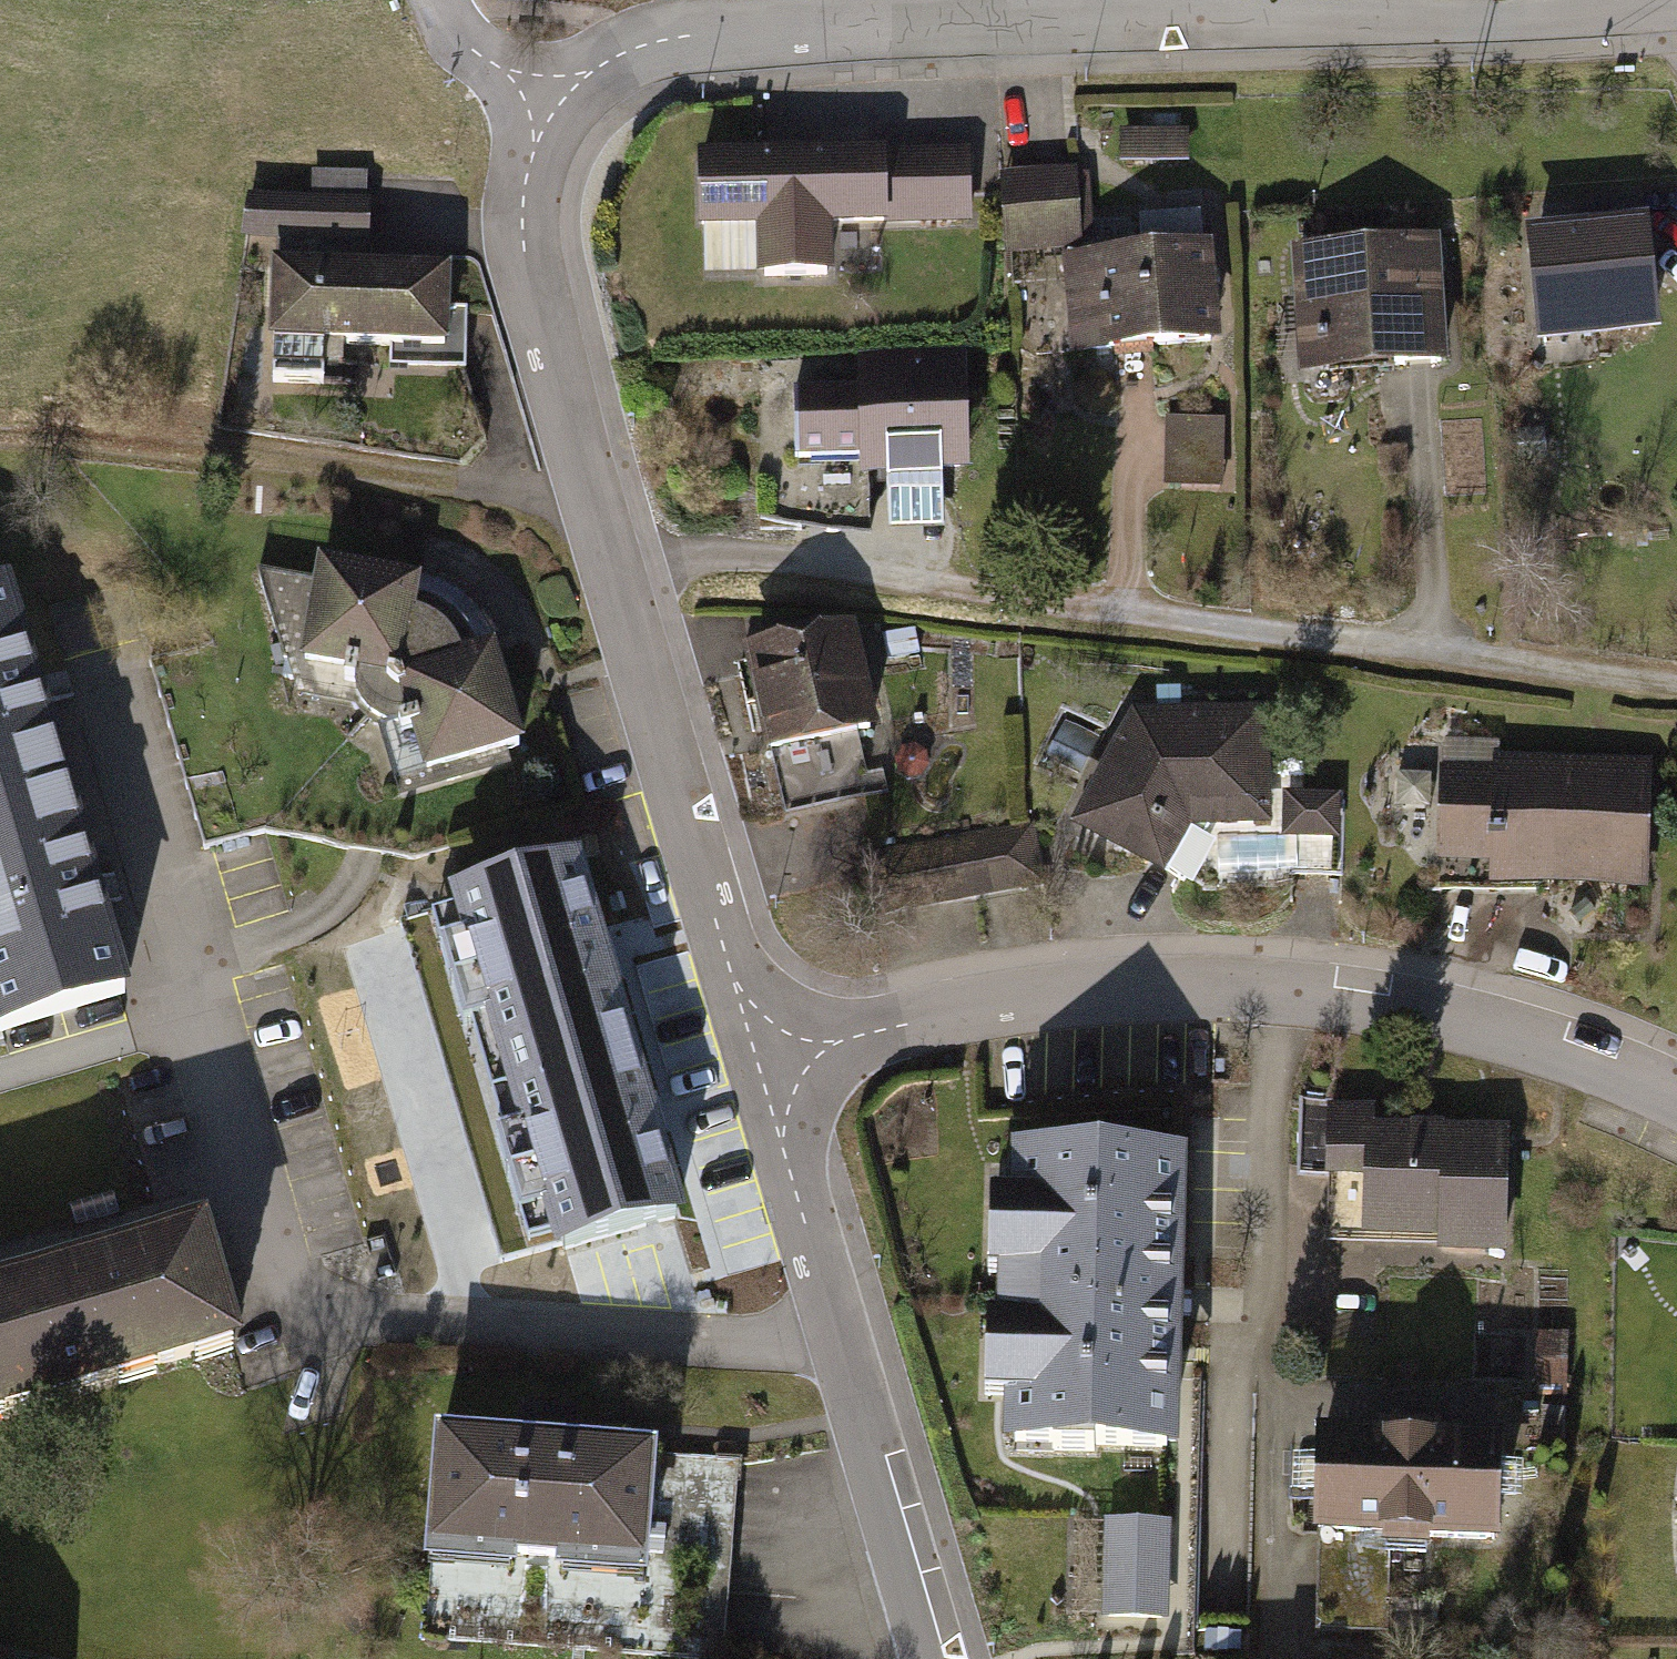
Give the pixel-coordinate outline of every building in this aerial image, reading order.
[(1193,133),(1122,133),(1122,172),(1193,172),(1193,133)] [(972,150),(701,157),(703,236),(759,234),(761,281),(834,279),(832,227),(974,223),(972,150)] [(1079,170),(1004,174),(1009,255),(1083,251),(1079,170)] [(368,173),(312,172),(312,197),(367,198),(368,173)] [(312,197),(245,195),(244,243),(278,246),(367,248),(372,198),(367,198),(312,197)] [(1653,224),(1531,235),(1541,349),(1655,339),(1651,287),(1659,286),(1653,224)] [(367,248),(278,246),(274,377),(325,379),(326,350),(393,353),(392,366),(466,368),(467,308),(454,304),(455,275),(367,272),(367,248)] [(1447,251),(1292,258),(1298,382),(1452,375),(1447,251)] [(1216,252),(1066,260),(1071,357),(1221,349),(1216,252)] [(864,392),(805,394),(807,476),(978,471),(974,354),(863,358),(864,392)] [(1223,420),(1165,419),(1164,490),(1221,491),(1223,420)] [(1543,432),(1515,435),(1519,466),(1547,462),(1543,432)] [(517,762),(489,660),(480,634),(462,611),(437,597),(424,593),(409,589),(307,571),(292,675),(344,683),(342,702),(349,718),(365,730),(384,735),(401,733),(416,788),(517,762)] [(0,589),(0,819),(73,799),(12,586),(0,589)] [(915,630),(884,637),(889,660),(920,654),(915,630)] [(860,631),(751,655),(787,818),(888,796),(883,772),(869,775),(863,749),(885,744),(860,631)] [(1136,714),(1077,838),(1169,880),(1196,829),(1274,825),(1268,707),(1136,714)] [(1101,739),(1066,722),(1047,760),(1082,778),(1101,739)] [(904,749),(895,760),(898,774),(913,781),(925,776),(930,766),(928,753),(915,747),(904,749)] [(1495,775),(1442,774),(1439,888),(1651,894),(1655,762),(1496,758),(1495,775)] [(1343,797),(1286,795),(1285,839),(1341,841),(1343,797)] [(73,799),(0,819),(0,1041),(1,1046),(134,1008),(73,799)] [(1021,830),(864,855),(874,918),(994,900),(1046,892),(1036,828),(1021,830)] [(578,865),(456,902),(511,1087),(634,1051),(609,966),(578,865)] [(634,1051),(511,1087),(564,1268),(687,1232),(655,1123),(634,1051)] [(1377,1097),(1299,1097),(1299,1172),(1329,1172),(1329,1236),(1435,1237),(1436,1247),(1508,1247),(1508,1118),(1423,1118),(1377,1118),(1377,1097)] [(1180,1143),(1007,1138),(1005,1180),(982,1179),(979,1261),(991,1261),(990,1302),(980,1302),(978,1384),(1002,1385),(1001,1431),(1172,1436),(1176,1300),(1180,1143)] [(113,1191),(70,1202),(77,1227),(120,1216),(113,1191)] [(106,1270),(37,1289),(73,1415),(243,1365),(209,1243),(106,1270)] [(37,1289),(0,1300),(0,1435),(73,1415),(37,1289)] [(1567,1331),(1537,1331),(1538,1392),(1567,1392),(1567,1331)] [(1565,1406),(1542,1405),(1540,1449),(1563,1450),(1565,1406)] [(543,1433),(429,1423),(418,1551),(431,1553),(507,1559),(508,1549),(548,1553),(547,1564),(636,1571),(645,1451),(647,1441),(543,1433)] [(1499,1428),(1312,1423),(1310,1529),(1317,1528),(1377,1530),(1377,1542),(1389,1542),(1429,1543),(1429,1532),(1496,1534),(1499,1428)] [(734,1458),(645,1451),(636,1571),(547,1564),(548,1553),(508,1549),(507,1559),(431,1553),(425,1629),(718,1653),(734,1458)] [(1168,1518),(1102,1516),(1099,1613),(1165,1615),(1168,1518)] [(1377,1530),(1317,1528),(1313,1626),(1386,1629),(1389,1542),(1377,1542),(1377,1530)]
